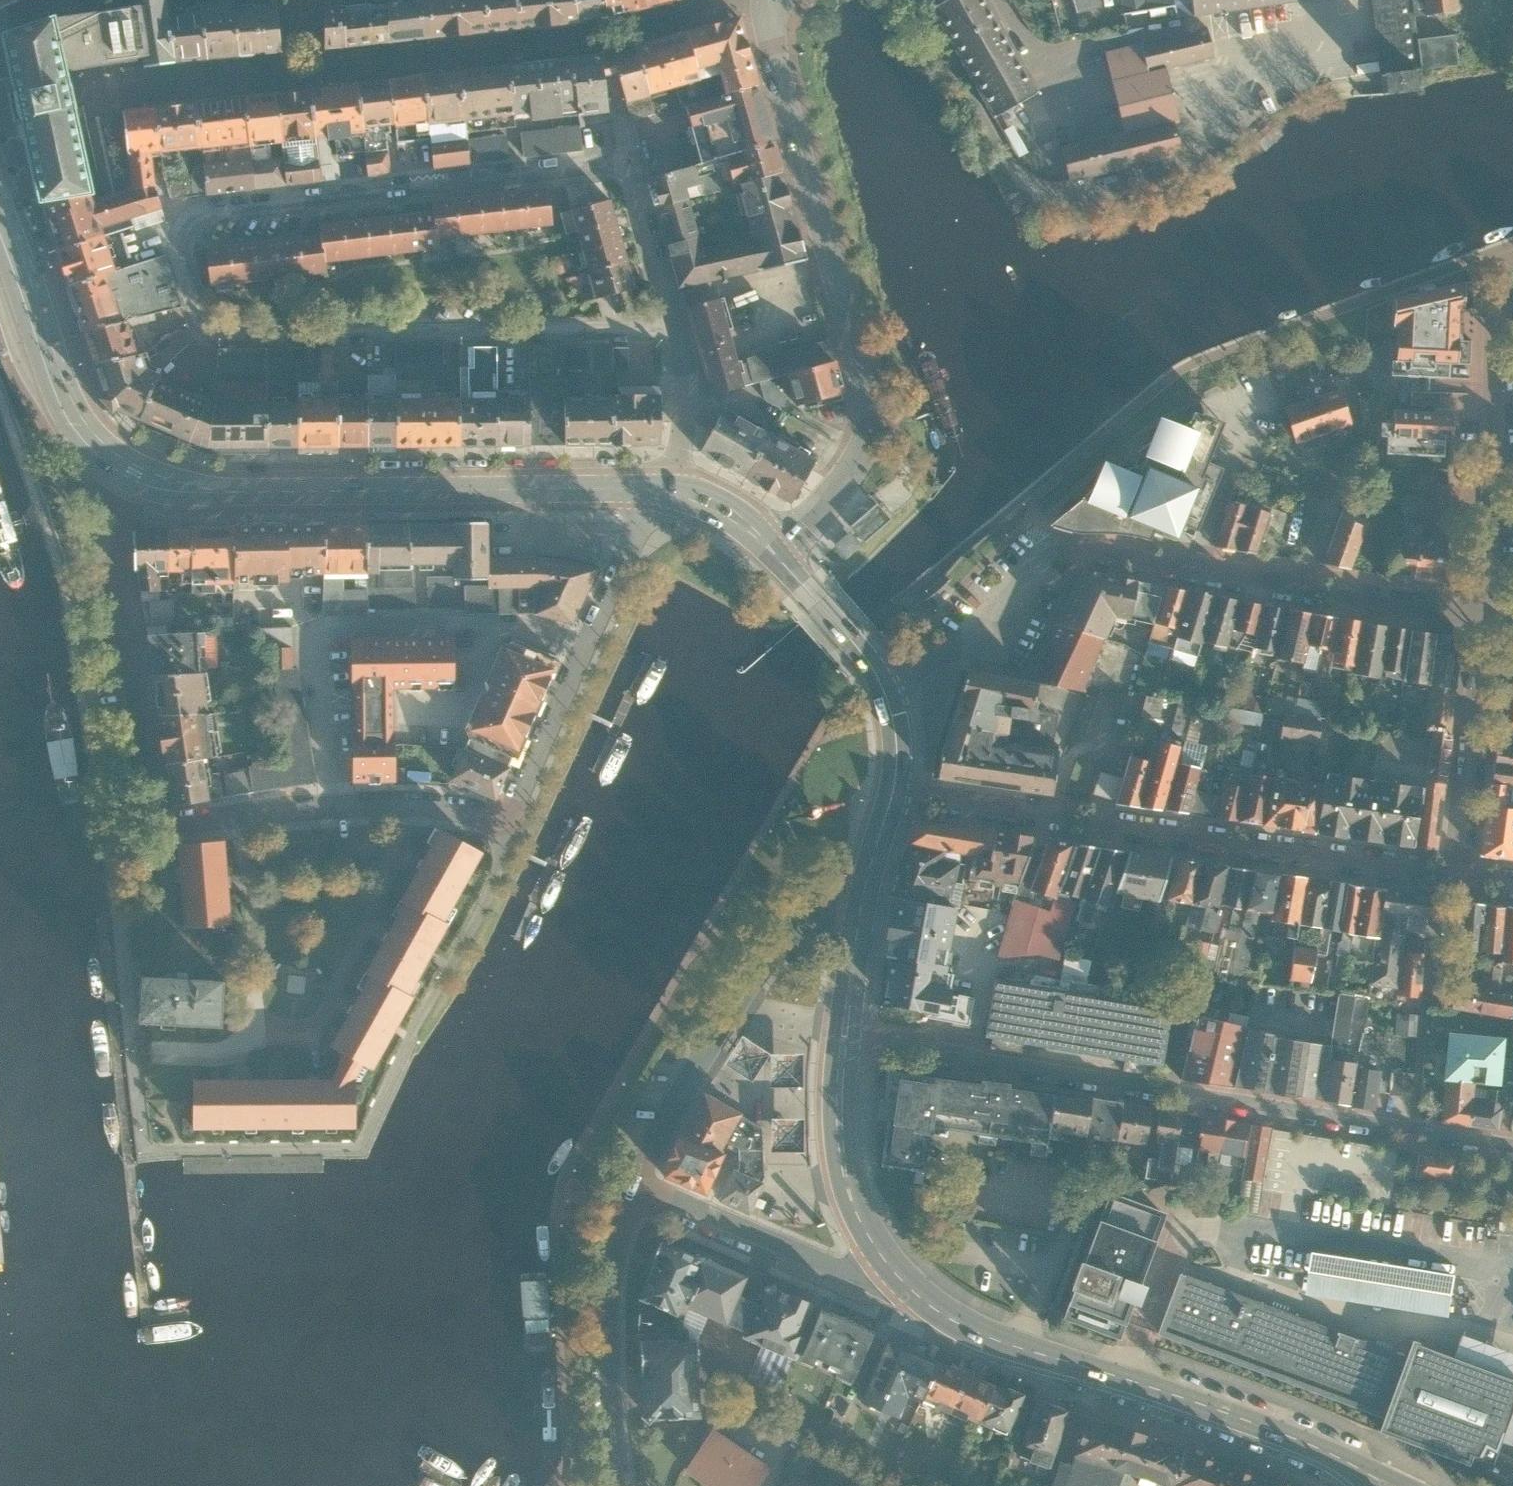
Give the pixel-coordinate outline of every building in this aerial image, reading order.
[(5,33),(18,94),(17,94),(14,95),(17,108),(19,121),(22,120),(23,120),(26,133),(41,204),(95,195),(88,161),(77,110),(74,95),(69,68),(139,58),(140,66),(158,64),(172,63),(175,62),(168,3),(168,0),(131,0),(132,8),(58,18),(5,33)] [(175,62),(179,62),(197,60),(203,59),(197,0),(190,0),(168,3),(175,62)] [(203,59),(224,57),(229,56),(232,56),(226,1),(226,0),(197,0),(203,59)] [(232,56),(249,54),(257,54),(252,0),(234,0),(226,1),(232,56)] [(257,54),(282,51),(277,0),(252,0),(257,54)] [(435,4),(434,0),(395,0),(395,4),(399,45),(438,41),(435,4)] [(435,4),(438,41),(582,26),(580,0),(434,0),(435,4)] [(582,26),(612,23),(608,0),(580,0),(582,26)] [(612,23),(681,5),(680,0),(608,0),(612,23)] [(984,0),(937,0),(933,2),(994,112),(1034,90),(984,0)] [(1073,14),(1107,6),(1106,0),(1070,0),(1073,14)] [(1127,17),(1175,8),(1173,0),(1124,0),(1127,17)] [(1195,14),(1292,0),(1193,0),(1195,14)] [(1385,93),(1425,88),(1422,64),(1459,59),(1456,30),(1419,35),(1416,14),(1414,0),(1373,0),(1385,93)] [(1456,0),(1414,0),(1416,14),(1457,9),(1456,0)] [(399,45),(395,4),(353,8),(358,49),(399,45)] [(358,49),(353,8),(325,10),(329,52),(358,49)] [(742,15),(688,30),(700,75),(718,70),(754,61),(742,15)] [(1142,49),(1148,75),(1167,70),(1215,59),(1207,28),(1140,43),(1142,49)] [(688,30),(639,43),(652,93),(702,80),(700,75),(688,30)] [(639,43),(611,50),(616,68),(625,103),(629,121),(657,114),(652,93),(639,43)] [(1124,134),(1175,122),(1179,121),(1167,70),(1148,75),(1142,49),(1106,58),(1124,134)] [(604,52),(597,53),(601,72),(608,70),(616,68),(611,50),(604,52)] [(601,72),(597,53),(567,57),(576,104),(578,117),(608,114),(601,72)] [(576,104),(567,57),(503,64),(511,113),(528,110),(529,121),(560,118),(557,106),(576,104)] [(718,70),(723,88),(682,100),(699,157),(727,149),(775,137),(761,85),(754,61),(718,70)] [(511,113),(503,64),(453,70),(460,127),(512,123),(511,113)] [(453,70),(415,75),(421,116),(423,131),(460,127),(453,70)] [(415,75),(385,78),(391,120),(421,116),(415,75)] [(385,78),(351,82),(357,125),(391,120),(385,78)] [(351,82),(304,88),(309,132),(333,129),(336,153),(362,150),(357,125),(351,82)] [(315,182),(311,146),(309,132),(304,88),(269,92),(275,144),(277,160),(280,186),(315,182)] [(261,93),(239,95),(245,148),(247,164),(265,161),(264,145),(275,144),(269,92),(261,93)] [(193,100),(199,151),(199,155),(201,169),(247,164),(245,148),(239,95),(216,98),(193,100)] [(184,102),(157,105),(163,153),(165,169),(181,167),(179,153),(199,151),(193,100),(184,102)] [(125,108),(130,157),(150,155),(163,153),(157,105),(135,107),(125,108)] [(1124,134),(1132,166),(1182,154),(1175,122),(1124,134)] [(578,123),(519,129),(522,155),(581,148),(578,123)] [(504,132),(465,137),(468,161),(507,156),(504,132)] [(1061,149),(1069,181),(1132,166),(1124,134),(1061,149)] [(468,161),(465,137),(428,141),(431,165),(468,161)] [(727,149),(735,178),(781,167),(775,137),(727,149)] [(329,144),(311,146),(315,182),(340,179),(338,165),(330,155),(329,144)] [(388,171),(386,147),(362,150),(365,174),(388,171)] [(181,167),(165,169),(168,199),(204,194),(201,174),(187,176),(185,156),(199,155),(199,151),(179,153),(181,167)] [(150,155),(130,157),(132,177),(133,184),(153,182),(152,175),(150,155)] [(648,167),(656,200),(687,193),(686,184),(697,182),(690,156),(648,167)] [(265,161),(247,164),(250,189),(280,186),(277,160),(265,161)] [(247,164),(201,169),(201,174),(204,194),(250,189),(247,164)] [(667,243),(679,290),(806,260),(781,167),(735,178),(747,223),(699,235),(667,243)] [(95,195),(41,204),(45,216),(56,254),(107,238),(134,230),(131,220),(162,210),(153,182),(133,184),(95,195)] [(496,234),(554,227),(549,188),(491,195),(496,234)] [(656,200),(667,243),(699,235),(687,193),(656,200)] [(496,234),(491,195),(434,202),(435,211),(439,241),(496,234)] [(585,232),(628,222),(623,201),(580,211),(585,232)] [(435,211),(381,217),(386,258),(440,252),(439,241),(435,211)] [(323,235),(327,265),(386,258),(381,217),(322,224),(323,235)] [(628,222),(585,232),(590,253),(633,243),(628,222)] [(323,235),(266,241),(271,283),(328,276),(327,265),(323,235)] [(107,238),(56,254),(59,262),(66,284),(117,268),(107,238)] [(209,248),(214,289),(271,283),(266,241),(209,248)] [(633,243),(590,253),(595,274),(638,263),(633,243)] [(117,268),(66,284),(74,309),(82,335),(129,320),(181,304),(165,253),(117,268)] [(638,263),(595,274),(600,295),(643,284),(638,263)] [(722,293),(685,303),(697,345),(729,336),(726,327),(732,326),(722,293)] [(1383,375),(1451,377),(1452,367),(1463,368),(1468,297),(1387,316),(1383,375)] [(129,320),(82,335),(86,349),(91,364),(138,349),(129,320)] [(729,336),(697,345),(710,393),(742,385),(736,363),(729,336)] [(736,363),(742,385),(787,370),(833,358),(828,338),(771,354),(769,349),(745,355),(746,360),(736,363)] [(442,343),(393,343),(394,377),(442,377),(442,343)] [(210,377),(201,398),(182,440),(202,449),(263,448),(262,345),(213,346),(210,377)] [(292,345),(262,345),(263,448),(293,448),(292,393),(292,345)] [(315,345),(315,393),(292,393),(293,448),(334,447),(333,392),(333,345),(315,345)] [(496,345),(472,345),(472,367),(496,367),(496,345)] [(574,345),(562,345),(562,366),(574,366),(574,345)] [(586,345),(574,345),(574,366),(586,366),(586,345)] [(623,345),(611,345),(611,366),(623,366),(623,345)] [(636,345),(623,345),(623,366),(636,366),(636,345)] [(647,345),(636,345),(636,366),(647,365),(647,345)] [(138,349),(91,364),(96,379),(101,395),(98,397),(112,413),(114,411),(138,421),(157,379),(159,373),(143,366),(138,349)] [(787,370),(797,405),(843,392),(833,358),(787,370)] [(1348,367),(1330,374),(1335,384),(1352,377),(1348,367)] [(363,373),(364,392),(364,447),(391,447),(390,392),(390,372),(363,373)] [(527,377),(527,390),(528,446),(562,445),(560,377),(527,377)] [(582,377),(560,377),(562,445),(587,445),(586,389),(582,389),(582,377)] [(157,379),(138,421),(182,440),(201,398),(157,379)] [(659,388),(618,389),(619,445),(659,444),(659,388)] [(1282,408),(1295,443),(1350,423),(1337,388),(1282,408)] [(618,389),(586,389),(587,445),(619,445),(618,389)] [(494,390),(453,391),(453,446),(494,446),(494,390)] [(527,390),(494,390),(494,446),(528,446),(527,390)] [(453,391),(390,392),(391,447),(453,446),(453,391)] [(364,392),(333,392),(334,447),(364,447),(364,392)] [(1198,526),(1223,463),(1209,458),(1226,414),(1200,403),(1192,420),(1162,409),(1140,465),(1105,451),(1088,493),(1050,522),(1075,529),(1082,531),(1089,531),(1098,531),(1104,531),(1111,532),(1119,533),(1128,533),(1137,535),(1150,539),(1155,524),(1177,532),(1182,520),(1198,526)] [(1458,405),(1389,403),(1388,419),(1376,418),(1376,439),(1383,439),(1382,457),(1445,458),(1445,437),(1457,437),(1458,405)] [(725,408),(700,449),(741,473),(765,432),(725,408)] [(813,459),(765,432),(741,473),(789,500),(813,459)] [(1332,467),(1269,446),(1260,472),(1322,493),(1332,467)] [(1448,507),(1450,484),(1428,483),(1426,506),(1448,507)] [(2,574),(6,582),(8,585),(11,586),(13,587),(14,588),(15,588),(18,587),(20,587),(22,585),(23,584),(24,583),(25,582),(25,580),(25,577),(25,575),(24,568),(21,554),(12,524),(0,489),(0,571),(2,574)] [(1209,543),(1231,547),(1245,505),(1224,498),(1209,543)] [(1255,551),(1267,512),(1245,505),(1231,547),(1255,551)] [(1322,558),(1350,568),(1365,526),(1337,516),(1322,558)] [(365,518),(324,519),(325,569),(325,589),(347,589),(347,574),(366,574),(366,568),(365,518)] [(406,518),(365,518),(366,568),(371,568),(372,588),(371,607),(422,606),(421,584),(417,584),(417,568),(407,568),(406,518)] [(491,554),(491,518),(406,518),(407,568),(417,568),(452,567),(452,575),(432,576),(432,607),(468,606),(468,584),(492,583),(491,554)] [(309,570),(325,569),(324,519),(307,519),(285,520),(286,574),(298,574),(303,570),(309,570)] [(285,520),(231,521),(230,581),(287,580),(286,574),(285,520)] [(186,567),(187,521),(166,522),(166,568),(186,567)] [(231,521),(187,521),(186,567),(187,579),(196,579),(196,592),(230,590),(230,581),(231,521)] [(166,568),(166,522),(133,522),(134,589),(164,588),(163,573),(166,573),(166,568)] [(845,557),(861,543),(849,528),(832,543),(845,557)] [(1386,573),(1409,576),(1413,536),(1390,533),(1386,573)] [(1441,579),(1446,540),(1413,536),(1409,576),(1441,579)] [(540,553),(491,554),(492,583),(468,584),(468,606),(468,612),(538,612),(578,621),(602,565),(584,560),(571,557),(554,555),(540,553)] [(1076,569),(1052,624),(1097,637),(1107,615),(1122,618),(1123,615),(1132,579),(1076,569)] [(1132,579),(1123,615),(1149,622),(1160,585),(1132,579)] [(1168,646),(1184,590),(1160,585),(1149,622),(1144,639),(1168,646)] [(347,589),(325,589),(319,613),(365,613),(371,607),(372,588),(347,589)] [(1199,640),(1212,594),(1184,590),(1168,646),(1195,653),(1199,640)] [(1237,598),(1212,594),(1199,640),(1223,646),(1229,627),(1237,598)] [(170,597),(146,601),(150,625),(174,622),(170,597)] [(1255,633),(1262,604),(1237,598),(1229,627),(1255,633)] [(1285,609),(1262,604),(1255,633),(1252,646),(1275,650),(1285,609)] [(1302,662),(1312,612),(1285,609),(1275,650),(1274,655),(1302,662)] [(1338,616),(1312,612),(1302,662),(1299,670),(1314,671),(1319,645),(1331,648),(1338,616)] [(1351,663),(1359,619),(1338,616),(1331,648),(1329,658),(1351,663)] [(1385,625),(1359,619),(1351,663),(1349,671),(1376,676),(1377,667),(1385,625)] [(1052,624),(1027,680),(1040,682),(1077,691),(1101,638),(1097,637),(1052,624)] [(1398,671),(1405,628),(1385,625),(1377,667),(1398,671)] [(292,626),(254,627),(255,646),(292,645),(292,626)] [(146,636),(152,678),(204,670),(198,628),(146,636)] [(1432,633),(1405,628),(1398,671),(1397,679),(1426,684),(1432,633)] [(351,633),(353,778),(404,777),(404,731),(390,731),(389,680),(463,678),(463,631),(351,633)] [(1454,687),(1460,636),(1432,633),(1426,684),(1454,687)] [(511,767),(558,663),(497,636),(458,725),(462,736),(464,737),(461,745),(509,766),(511,767)] [(1509,641),(1498,724),(1502,724),(1512,726),(1512,642),(1509,641)] [(292,647),(268,647),(268,667),(293,667),(292,647)] [(315,780),(295,666),(268,671),(284,759),(246,765),(250,790),(315,780)] [(152,678),(157,717),(210,710),(204,670),(152,678)] [(940,779),(1059,794),(1062,747),(1050,745),(1055,712),(1037,710),(1040,682),(1027,680),(971,671),(940,779)] [(1450,725),(1454,687),(1426,684),(1421,721),(1450,725)] [(1162,717),(1166,699),(1150,695),(1146,714),(1162,717)] [(1202,711),(1202,701),(1179,699),(1177,720),(1192,722),(1193,710),(1202,711)] [(157,717),(164,764),(198,758),(216,756),(210,710),(157,717)] [(1316,738),(1316,717),(1290,716),(1289,737),(1316,738)] [(1500,744),(1512,746),(1512,726),(1502,724),(1500,744)] [(1431,738),(1424,780),(1444,782),(1446,768),(1448,757),(1449,740),(1431,738)] [(1153,740),(1147,762),(1136,804),(1161,807),(1178,746),(1153,740)] [(1251,767),(1238,820),(1263,826),(1272,777),(1258,776),(1259,771),(1264,773),(1270,750),(1267,748),(1267,744),(1256,742),(1251,767)] [(1493,744),(1491,764),(1512,766),(1512,746),(1500,744),(1493,744)] [(509,766),(461,745),(446,778),(494,798),(509,766)] [(1136,804),(1147,762),(1123,755),(1110,801),(1136,804)] [(164,764),(169,803),(222,796),(219,771),(200,773),(198,758),(164,764)] [(1198,766),(1175,760),(1163,809),(1185,813),(1198,766)] [(1221,797),(1216,817),(1238,820),(1251,767),(1238,763),(1234,780),(1237,780),(1236,784),(1225,782),(1221,797)] [(1491,764),(1489,782),(1494,783),(1512,785),(1512,766),(1491,764)] [(244,769),(222,772),(225,794),(248,791),(244,769)] [(1324,780),(1314,832),(1390,842),(1413,845),(1419,803),(1421,803),(1423,790),(1423,787),(1373,779),(1325,772),(1325,774),(1324,780)] [(1272,777),(1263,826),(1287,829),(1296,780),(1272,777)] [(1310,782),(1301,830),(1314,832),(1324,780),(1317,779),(1317,782),(1310,782)] [(1296,780),(1287,829),(1301,830),(1310,782),(1309,782),(1296,780)] [(1419,803),(1413,845),(1435,848),(1444,782),(1424,780),(1423,787),(1423,790),(1424,790),(1422,803),(1421,803),(1419,803)] [(1490,807),(1512,810),(1512,785),(1494,783),(1490,807)] [(1490,807),(1482,806),(1475,855),(1512,860),(1512,810),(1490,807)] [(903,814),(897,845),(936,853),(962,857),(979,859),(985,829),(903,814)] [(444,827),(405,898),(409,901),(448,923),(488,852),(444,827)] [(1026,837),(985,829),(979,859),(962,857),(959,877),(1016,887),(1026,837)] [(385,864),(383,835),(267,842),(269,872),(385,864)] [(1068,842),(1042,838),(1026,888),(1051,893),(1068,842)] [(226,839),(179,843),(185,927),(234,923),(226,839)] [(1068,842),(1051,893),(1076,899),(1093,846),(1068,842)] [(897,845),(887,898),(926,905),(939,907),(947,863),(935,861),(936,853),(897,845)] [(1120,850),(1093,846),(1076,899),(1105,906),(1109,891),(1120,850)] [(1163,857),(1120,850),(1109,891),(1151,900),(1163,857)] [(1195,861),(1171,857),(1161,898),(1186,903),(1195,861)] [(1195,861),(1186,903),(1211,908),(1221,865),(1195,861)] [(1247,870),(1226,866),(1218,905),(1239,909),(1247,870)] [(1247,870),(1239,909),(1266,913),(1274,873),(1247,870)] [(1300,877),(1274,873),(1266,913),(1264,919),(1292,923),(1300,877)] [(1325,881),(1300,877),(1292,923),(1282,979),(1308,982),(1316,928),(1325,881)] [(1325,881),(1316,928),(1333,931),(1341,883),(1325,881)] [(1349,934),(1357,885),(1341,883),(1333,931),(1349,934)] [(1357,885),(1349,934),(1373,938),(1377,913),(1380,888),(1357,885)] [(1430,896),(1380,888),(1377,913),(1404,916),(1426,920),(1430,896)] [(926,905),(887,898),(882,927),(921,934),(926,905)] [(374,974),(413,995),(452,925),(448,923),(409,901),(370,972),(374,974)] [(1475,952),(1480,904),(1458,901),(1451,949),(1475,952)] [(1504,907),(1480,904),(1475,952),(1498,955),(1504,907)] [(1498,955),(1497,959),(1512,961),(1512,908),(1504,907),(1498,955)] [(1377,913),(1373,938),(1366,984),(1395,989),(1399,952),(1404,916),(1377,913)] [(1419,998),(1423,954),(1399,952),(1395,989),(1395,997),(1419,998)] [(940,966),(890,957),(883,998),(933,1008),(930,1019),(953,1023),(958,996),(946,994),(951,974),(939,972),(940,966)] [(1452,985),(1448,1008),(1508,1019),(1512,995),(1497,993),(1503,963),(1484,960),(1478,989),(1452,985)] [(814,964),(800,961),(798,972),(812,975),(814,964)] [(374,974),(333,1046),(346,1053),(366,1064),(377,1070),(417,998),(413,995),(374,974)] [(141,1026),(224,1029),(225,982),(143,979),(141,1026)] [(995,1038),(993,1049),(1024,1054),(1026,1044),(1128,1061),(1126,1072),(1158,1077),(1160,1066),(1165,1067),(1174,1012),(994,982),(985,1037),(995,1038)] [(1336,993),(1327,1046),(1317,1101),(1347,1106),(1353,1067),(1354,1065),(1335,1062),(1338,1048),(1345,1048),(1353,996),(1336,993)] [(1177,1077),(1234,1087),(1245,1032),(1245,1031),(1189,1019),(1177,1077)] [(1286,1096),(1295,1041),(1245,1032),(1234,1087),(1286,1096)] [(1445,1079),(1474,1082),(1502,1084),(1504,1071),(1512,1072),(1512,1059),(1501,1057),(1502,1040),(1450,1035),(1445,1079)] [(774,1055),(746,1037),(728,1065),(756,1083),(774,1055)] [(1327,1046),(1295,1041),(1286,1096),(1317,1101),(1327,1046)] [(346,1053),(333,1077),(357,1077),(366,1064),(346,1053)] [(807,1054),(774,1055),(775,1088),(807,1087),(807,1054)] [(1379,1071),(1353,1067),(1347,1106),(1373,1109),(1379,1071)] [(888,1117),(881,1164),(924,1171),(931,1127),(932,1124),(931,1124),(938,1074),(936,1074),(935,1077),(901,1072),(888,1070),(886,1083),(884,1100),(882,1116),(888,1117)] [(1414,1073),(1390,1072),(1388,1095),(1413,1096),(1414,1073)] [(996,1136),(1031,1141),(1030,1154),(1046,1156),(1050,1127),(1055,1091),(958,1077),(944,1075),(938,1074),(931,1124),(932,1124),(931,1127),(945,1129),(967,1132),(980,1134),(996,1136)] [(333,1077),(275,1079),(277,1130),(359,1128),(357,1077),(333,1077)] [(275,1079),(194,1081),(194,1099),(195,1131),(277,1130),(275,1079)] [(1445,1079),(1441,1122),(1468,1126),(1474,1088),(1474,1082),(1445,1079)] [(1474,1088),(1468,1126),(1498,1130),(1502,1097),(1503,1092),(1501,1092),(1474,1088)] [(1055,1091),(1050,1127),(1059,1128),(1058,1136),(1070,1137),(1071,1131),(1086,1133),(1086,1131),(1092,1096),(1055,1091)] [(706,1093),(686,1135),(728,1153),(732,1145),(745,1117),(747,1112),(706,1093)] [(1092,1096),(1086,1131),(1118,1136),(1123,1101),(1092,1096)] [(1118,1136),(1117,1139),(1145,1143),(1151,1105),(1123,1101),(1118,1136)] [(1160,1107),(1155,1140),(1163,1141),(1177,1144),(1182,1110),(1160,1107)] [(1182,1110),(1177,1144),(1184,1145),(1198,1147),(1204,1115),(1191,1113),(1191,1112),(1182,1110)] [(1204,1115),(1198,1147),(1208,1149),(1204,1179),(1216,1183),(1221,1151),(1226,1117),(1217,1116),(1217,1118),(1204,1115)] [(765,1129),(745,1117),(732,1145),(741,1149),(741,1170),(766,1182),(768,1178),(765,1129)] [(1226,1117),(1221,1151),(1231,1153),(1244,1155),(1249,1123),(1235,1121),(1235,1119),(1226,1117)] [(809,1118),(774,1118),(775,1153),(809,1152),(809,1118)] [(1253,1124),(1241,1194),(1252,1196),(1250,1207),(1261,1209),(1266,1181),(1269,1159),(1270,1159),(1275,1128),(1253,1124)] [(669,1170),(667,1175),(712,1197),(732,1155),(728,1153),(686,1135),(669,1170)] [(1458,1158),(1418,1153),(1414,1178),(1455,1183),(1458,1158)] [(766,1182),(741,1170),(737,1169),(722,1203),(755,1216),(769,1183),(766,1182)] [(1140,1326),(1185,1206),(1119,1182),(1075,1301),(1140,1326)] [(741,1337),(753,1307),(736,1300),(744,1279),(657,1244),(636,1304),(674,1319),(680,1322),(685,1313),(741,1337)] [(1451,1270),(1313,1248),(1307,1283),(1445,1305),(1451,1270)] [(1180,1267),(1158,1324),(1391,1410),(1386,1423),(1478,1456),(1469,1475),(1499,1485),(1512,1485),(1512,1450),(1498,1444),(1512,1407),(1512,1371),(1415,1336),(1409,1351),(1180,1267)] [(799,1334),(809,1305),(762,1286),(753,1307),(741,1337),(739,1342),(757,1351),(747,1375),(730,1367),(713,1403),(766,1428),(805,1336),(799,1334)] [(850,1387),(872,1334),(821,1313),(798,1366),(809,1370),(812,1363),(840,1376),(838,1382),(850,1387)] [(907,1398),(919,1403),(935,1364),(886,1344),(860,1406),(898,1421),(907,1398)] [(696,1423),(694,1345),(637,1347),(639,1424),(696,1423)] [(966,1376),(935,1364),(919,1403),(950,1415),(966,1376)] [(992,1387),(966,1376),(950,1415),(976,1426),(992,1387)] [(1023,1399),(992,1387),(976,1426),(1007,1439),(1023,1399)] [(1055,1459),(1071,1414),(1041,1403),(1025,1449),(1055,1459)] [(1186,1453),(1091,1420),(1067,1485),(1175,1485),(1186,1453)] [(768,1471),(711,1433),(682,1476),(696,1485),(758,1485),(768,1471)] [(1175,1485),(1277,1485),(1252,1477),(1217,1464),(1186,1453),(1175,1485)]
